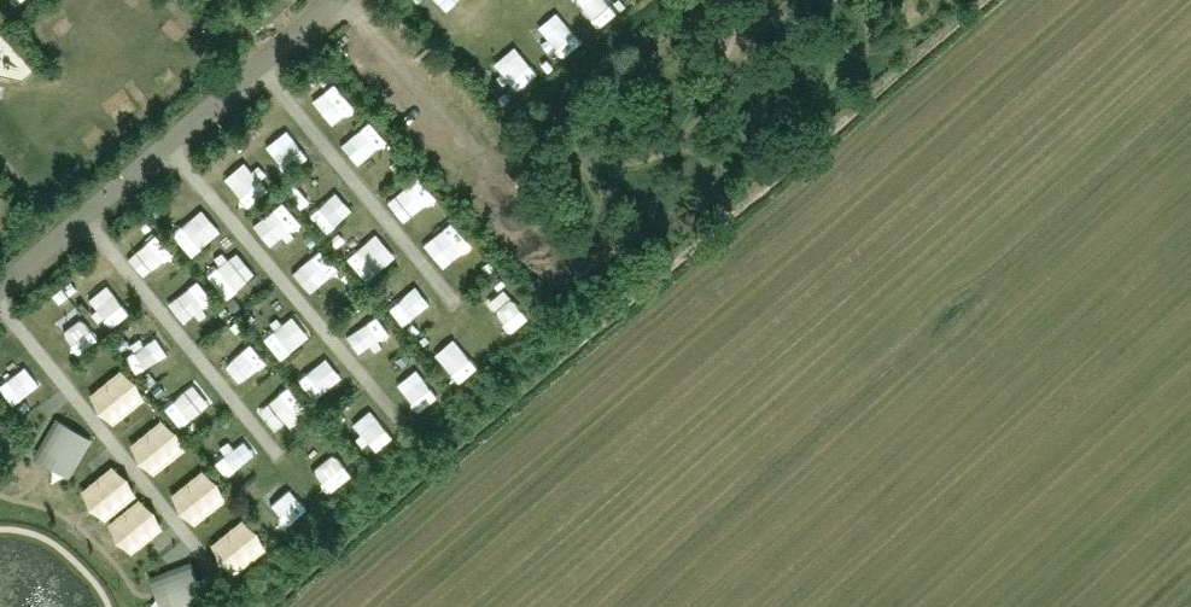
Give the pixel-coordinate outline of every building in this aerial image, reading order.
[(14,12),(25,0),(1,0),(14,12)] [(169,2),(168,0),(137,0),(152,17),(169,2)] [(463,0),(443,0),(453,10),(463,0)] [(601,21),(619,2),(617,0),(578,0),(601,21)] [(521,49),(500,52),(505,84),(527,80),(521,49)] [(330,127),(360,111),(350,91),(319,106),(330,127)] [(356,132),(371,154),(389,142),(374,119),(356,132)] [(277,145),(284,164),(303,158),(296,139),(277,145)] [(247,193),(265,180),(249,158),(231,171),(247,193)] [(338,190),(316,207),(329,225),(351,208),(338,190)] [(292,206),(275,222),(298,247),(315,231),(292,206)] [(426,238),(445,265),(475,245),(456,217),(426,238)] [(194,252),(211,238),(196,218),(178,232),(194,252)] [(376,259),(392,246),(377,227),(361,241),(376,259)] [(161,229),(151,236),(169,260),(179,253),(161,229)] [(366,269),(375,261),(359,241),(349,250),(366,269)] [(239,249),(210,269),(224,288),(253,268),(239,249)] [(72,279),(57,288),(65,301),(79,292),(72,279)] [(192,323),(220,304),(205,281),(176,300),(192,323)] [(79,307),(60,318),(75,345),(94,334),(79,307)] [(292,341),(308,328),(291,308),(275,321),(292,341)] [(350,331),(362,347),(389,327),(377,311),(350,331)] [(283,354),(293,345),(272,320),(261,329),(283,354)] [(251,337),(225,362),(243,381),(269,356),(251,337)] [(148,376),(168,365),(154,342),(134,353),(148,376)] [(28,360),(0,384),(19,406),(47,381),(28,360)] [(92,378),(101,403),(137,391),(127,365),(92,378)] [(313,366),(301,372),(313,396),(325,390),(313,366)] [(31,414),(52,442),(81,420),(60,392),(31,414)] [(151,450),(177,430),(156,403),(130,423),(151,450)] [(340,456),(326,466),(337,482),(351,472),(340,456)] [(183,480),(206,504),(228,484),(205,460),(183,480)] [(272,489),(299,521),(312,510),(285,478),(272,489)] [(236,515),(216,530),(230,548),(240,540),(250,553),(260,545),(236,515)] [(193,558),(180,566),(190,585),(204,577),(193,558)]
